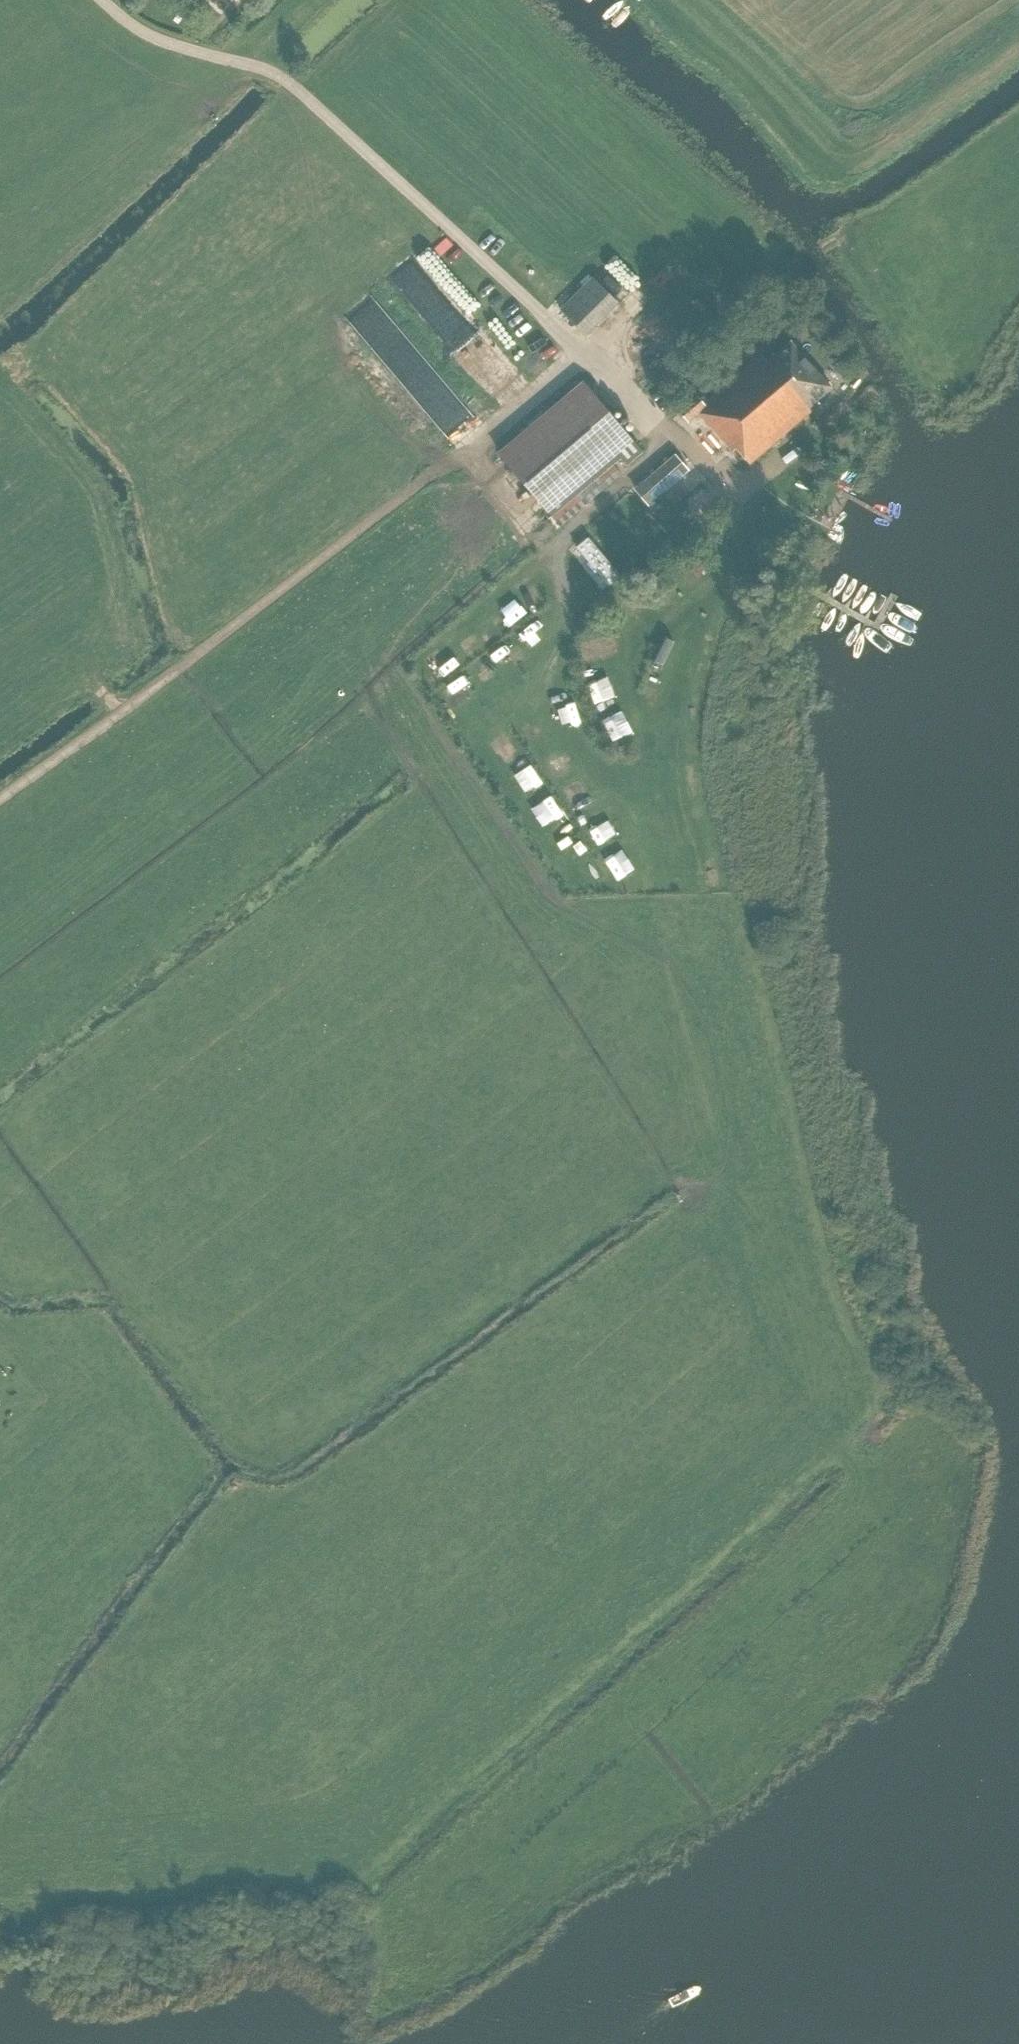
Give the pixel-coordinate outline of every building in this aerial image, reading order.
[(587,335),(619,303),(593,277),(561,310),(587,335)] [(832,388),(789,342),(767,362),(761,356),(694,411),(698,415),(691,422),(695,425),(701,419),(734,455),(738,452),(751,466),(811,411),(809,409),(832,388)] [(627,466),(644,453),(583,382),(498,454),(553,519),(581,495),(601,478),(622,460),(627,466)] [(676,455),(634,491),(650,509),(691,473),(676,455)] [(621,576),(588,537),(576,547),(609,586),(621,576)] [(621,746),(629,740),(617,722),(609,727),(621,746)]
